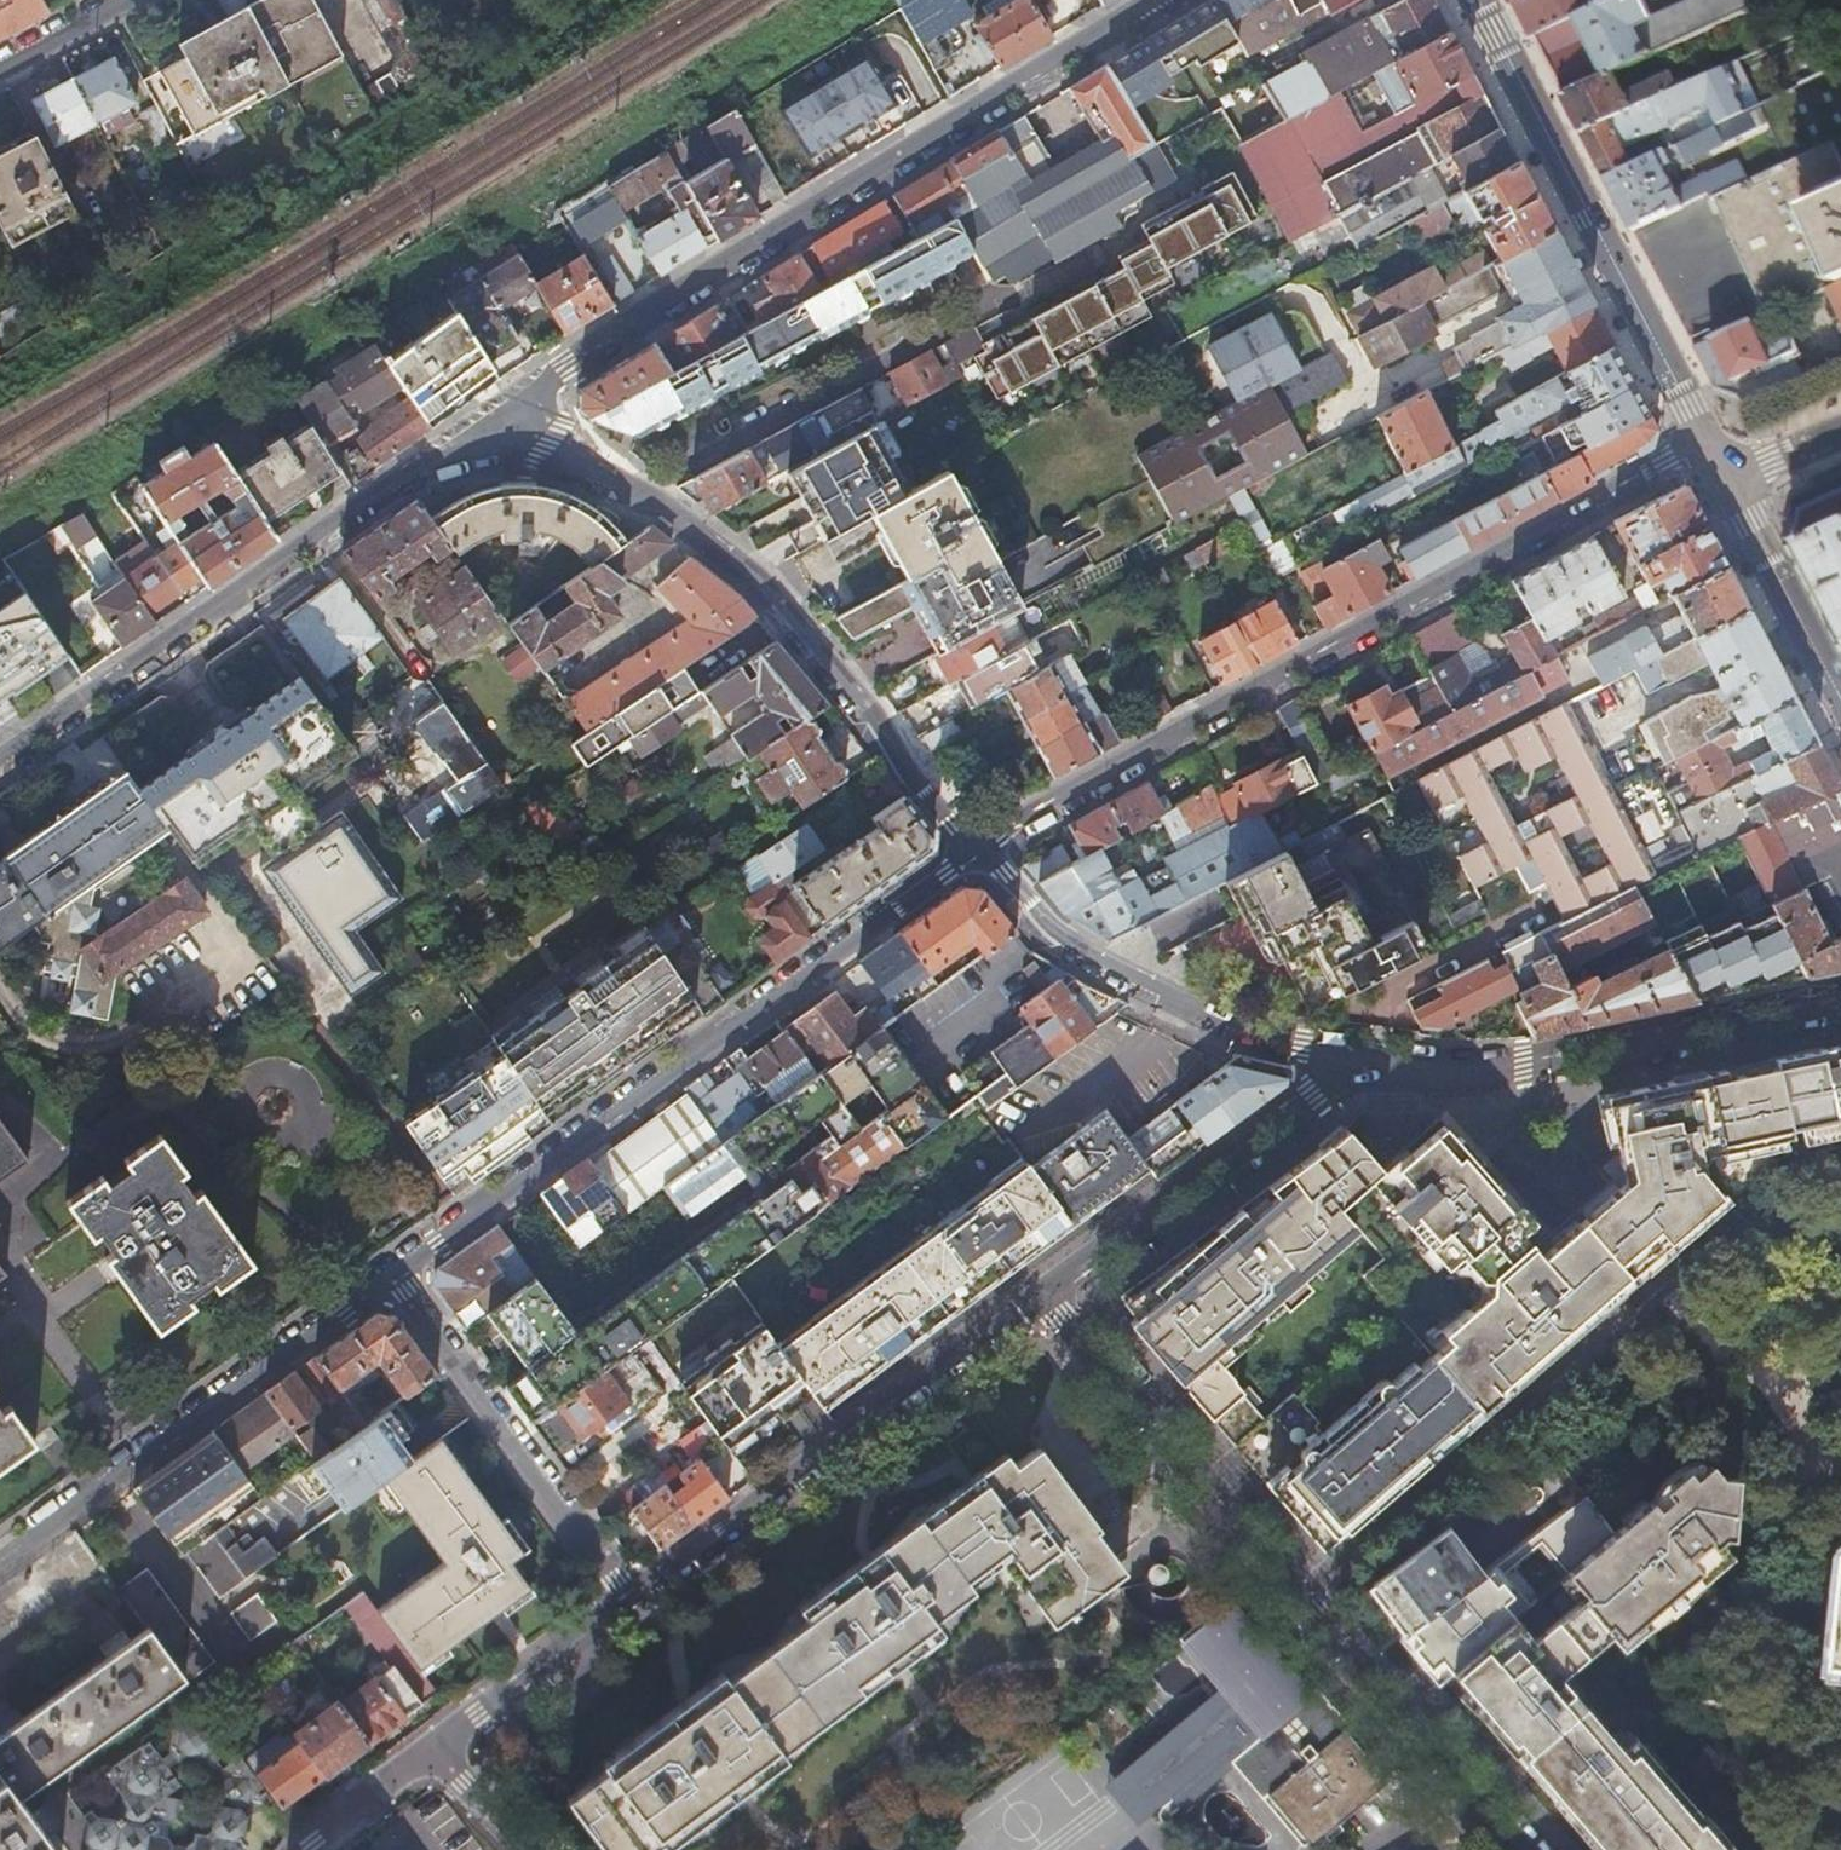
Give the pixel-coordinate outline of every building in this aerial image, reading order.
[(48,11),(42,0),(0,0),(0,37),(48,11)] [(343,53),(315,0),(271,0),(250,11),(255,19),(288,83),(343,53)] [(396,60),(390,73),(362,89),(378,120),(443,81),(398,0),(362,0),(396,60)] [(935,70),(947,63),(932,37),(981,7),(985,12),(986,11),(989,17),(974,26),(979,34),(974,37),(987,57),(992,54),(1000,66),(1011,60),(1050,35),(1030,0),(912,0),(900,8),(935,70)] [(1196,64),(1237,39),(1227,22),(1214,0),(1211,0),(1107,64),(1131,104),(1172,78),(1168,71),(1192,57),(1196,64)] [(1227,22),(1262,0),(1214,0),(1227,22)] [(1227,22),(1237,39),(1248,57),(1350,0),(1262,0),(1227,22)] [(1449,31),(1437,6),(1433,0),(1400,0),(1357,23),(1303,53),(1308,63),(1327,97),(1346,87),(1371,73),(1449,31)] [(1533,36),(1609,0),(1514,0),(1519,8),(1527,25),(1533,36)] [(1767,1),(1767,0),(1688,0),(1648,18),(1640,0),(1610,0),(1609,0),(1533,36),(1556,79),(1563,94),(1614,71),(1647,55),(1767,1)] [(1648,18),(1688,0),(1640,0),(1648,18)] [(255,19),(250,11),(184,47),(189,55),(156,73),(190,136),(288,83),(255,19)] [(1394,114),(1471,72),(1461,54),(1452,37),(1449,31),(1371,73),(1394,114)] [(1769,67),(1761,50),(1679,88),(1583,132),(1590,145),(1603,172),(1607,178),(1634,165),(1625,147),(1742,90),(1739,81),(1769,67)] [(112,56),(73,77),(96,122),(136,101),(112,56)] [(894,103),(866,57),(779,110),(808,156),(894,103)] [(1285,120),(1327,97),(1308,63),(1265,87),(1285,120)] [(1175,178),(1154,144),(1131,104),(1107,64),(1069,87),(1100,140),(1054,167),(1022,116),(999,130),(1010,149),(961,179),(975,206),(957,216),(973,248),(989,280),(1004,273),(1008,281),(1014,281),(1014,283),(1120,227),(1112,212),(1175,178)] [(1583,132),(1679,88),(1671,71),(1633,88),(1632,91),(1633,94),(1628,97),(1614,71),(1563,94),(1567,101),(1583,132)] [(1336,217),(1499,127),(1491,110),(1475,80),(1471,72),(1394,114),(1369,129),(1346,87),(1327,97),(1285,120),(1239,145),(1290,242),(1336,217)] [(96,122),(73,77),(32,99),(55,145),(96,122)] [(171,136),(154,104),(138,112),(154,144),(171,136)] [(752,141),(734,109),(681,142),(699,173),(684,182),(718,241),(745,224),(758,216),(724,158),(752,141)] [(1725,143),(1717,126),(1676,145),(1685,162),(1725,143)] [(1404,222),(1517,161),(1508,143),(1499,127),(1336,217),(1354,249),(1404,222)] [(951,160),(961,179),(1010,149),(999,130),(973,146),(951,160)] [(73,210),(35,135),(0,153),(0,225),(10,243),(73,210)] [(1833,283),(1801,211),(1840,193),(1840,152),(1835,138),(1748,177),(1712,194),(1735,243),(1766,313),(1773,310),(1825,286),(1833,283)] [(1685,162),(1676,145),(1666,150),(1672,163),(1685,162)] [(1712,194),(1748,177),(1740,159),(1675,190),(1663,167),(1672,163),(1666,150),(1634,165),(1607,178),(1610,183),(1615,193),(1632,227),(1643,222),(1707,190),(1709,196),(1712,194)] [(680,176),(665,151),(608,186),(627,219),(660,276),(696,254),(705,248),(684,211),(671,219),(648,232),(638,215),(641,213),(635,203),(655,191),(680,176)] [(954,217),(957,216),(975,206),(961,179),(951,160),(940,166),(892,196),(917,237),(943,223),(936,212),(947,206),(954,217)] [(1517,161),(1404,222),(1417,246),(1448,228),(1449,223),(1444,213),(1461,204),(1470,220),(1476,217),(1477,218),(1485,214),(1489,220),(1480,224),(1498,259),(1552,229),(1543,212),(1534,194),(1524,175),(1517,161)] [(995,399),(1150,315),(1142,299),(1173,282),(1165,266),(1256,217),(1231,171),(1200,188),(1201,191),(1140,224),(1148,239),(1116,255),(1123,267),(980,344),(984,351),(972,357),(995,399)] [(712,244),(718,241),(684,182),(680,176),(655,191),(671,219),(684,211),(705,248),(712,244)] [(627,219),(608,186),(565,213),(584,246),(627,219)] [(1801,211),(1833,283),(1840,279),(1840,193),(1801,211)] [(901,229),(885,200),(812,245),(825,274),(852,259),(858,270),(893,251),(886,238),(901,229)] [(671,372),(590,416),(591,418),(603,412),(611,423),(638,432),(683,407),(685,410),(762,368),(761,365),(821,332),(823,334),(869,309),(863,299),(878,291),(883,301),(946,266),(945,264),(973,248),(957,216),(954,217),(943,223),(917,237),(893,251),(858,270),(838,280),(830,285),(820,290),(782,311),(762,322),(746,331),(671,372)] [(561,232),(553,220),(512,245),(518,256),(519,257),(561,232)] [(1355,337),(1354,337),(1370,368),(1435,334),(1432,329),(1486,299),(1512,285),(1521,305),(1514,309),(1515,310),(1505,315),(1506,316),(1456,342),(1469,367),(1489,356),(1590,302),(1581,284),(1571,266),(1552,229),(1498,259),(1490,263),(1462,279),(1355,337)] [(799,253),(820,290),(830,285),(825,274),(812,245),(799,253)] [(772,294),(782,311),(820,290),(799,253),(762,276),(772,294)] [(1484,253),(1456,268),(1462,279),(1490,263),(1484,253)] [(537,287),(536,285),(519,257),(518,256),(482,278),(479,274),(474,276),(477,281),(447,300),(457,314),(476,342),(509,322),(501,310),(537,287)] [(566,334),(613,305),(598,279),(584,256),(536,285),(537,287),(566,334)] [(1355,337),(1462,279),(1456,268),(1436,279),(1429,267),(1342,314),(1355,337)] [(1825,286),(1840,319),(1840,279),(1833,283),(1825,286)] [(51,324),(36,294),(0,313),(0,356),(51,324)] [(753,306),(762,322),(782,311),(772,294),(753,306)] [(654,342),(671,372),(746,331),(745,331),(726,298),(678,328),(654,342)] [(1566,372),(1613,346),(1608,336),(1602,324),(1594,310),(1590,302),(1489,356),(1499,374),(1509,368),(1510,370),(1532,359),(1531,356),(1551,345),(1566,372)] [(1773,310),(1766,313),(1693,345),(1707,372),(1715,387),(1730,393),(1747,399),(1802,375),(1773,310)] [(460,395),(494,370),(476,342),(457,314),(387,363),(402,385),(411,398),(426,419),(460,395)] [(1211,346),(1240,399),(1288,373),(1259,320),(1211,346)] [(971,328),(943,343),(954,363),(956,366),(972,357),(984,351),(980,344),(971,328)] [(579,406),(590,416),(671,372),(654,342),(632,356),(580,388),(579,406)] [(327,380),(297,399),(310,419),(327,448),(358,428),(348,412),(358,406),(362,412),(395,390),(404,402),(368,427),(357,440),(366,455),(349,466),(358,481),(377,467),(404,448),(432,428),(426,419),(411,398),(402,385),(387,363),(374,345),(334,370),(338,376),(329,382),(327,380)] [(1586,409),(1633,384),(1622,363),(1613,346),(1566,372),(1496,412),(1500,420),(1491,425),(1475,433),(1480,441),(1485,438),(1489,444),(1578,395),(1586,409)] [(907,407),(962,377),(956,366),(954,363),(940,371),(929,351),(888,372),(907,407)] [(1137,456),(1174,523),(1304,454),(1281,413),(1342,380),(1327,352),(1288,373),(1240,399),(1137,456)] [(1583,437),(1588,446),(1648,413),(1638,394),(1633,384),(1586,409),(1580,413),(1580,414),(1568,420),(1536,438),(1466,475),(1472,487),(1525,458),(1529,467),(1583,437)] [(787,471),(870,427),(878,422),(860,388),(677,486),(698,503),(703,500),(706,506),(710,512),(764,483),(755,466),(772,457),(781,474),(787,471)] [(1405,471),(1454,445),(1426,390),(1376,416),(1405,471)] [(1487,417),(1491,425),(1500,420),(1496,412),(1487,417)] [(1578,452),(1543,471),(1557,499),(1576,488),(1610,469),(1606,463),(1624,453),(1628,460),(1652,446),(1653,436),(1655,427),(1648,413),(1588,446),(1578,451),(1578,452)] [(1532,430),(1536,438),(1568,420),(1565,415),(1557,419),(1556,417),(1532,430)] [(313,482),(338,466),(327,448),(310,419),(232,467),(263,515),(313,482)] [(878,422),(870,427),(890,463),(904,455),(884,419),(878,422)] [(809,548),(872,513),(876,511),(875,510),(906,493),(890,463),(870,427),(787,471),(813,519),(788,533),(799,554),(809,548)] [(1480,441),(1475,433),(1454,445),(1405,471),(1359,496),(1369,516),(1425,485),(1426,488),(1475,461),(1471,454),(1489,444),(1485,438),(1480,441)] [(173,531),(179,540),(202,577),(208,586),(268,543),(278,537),(263,515),(232,467),(217,442),(192,457),(184,446),(160,461),(168,472),(144,487),(168,524),(173,531)] [(872,513),(906,579),(907,579),(936,563),(949,587),(1000,560),(952,468),(906,493),(875,510),(876,511),(872,513)] [(1557,499),(1543,471),(1451,520),(1467,547),(1468,548),(1512,524),(1557,499)] [(564,582),(626,540),(625,539),(603,516),(598,512),(573,496),(534,481),(516,483),(511,483),(491,487),(481,489),(469,494),(452,503),(430,518),(451,547),(465,565),(502,616),(506,622),(532,604),(564,582)] [(1672,594),(1727,565),(1711,535),(1695,505),(1684,484),(1614,520),(1615,523),(1636,562),(1637,564),(1639,563),(1649,583),(1662,577),(1672,594)] [(1794,541),(1840,517),(1840,489),(1800,507),(1798,521),(1794,540),(1794,541)] [(451,547),(430,518),(415,498),(411,502),(342,550),(379,599),(395,587),(387,577),(427,550),(434,559),(451,547)] [(76,544),(94,532),(80,510),(61,522),(76,544)] [(1794,541),(1840,630),(1840,517),(1794,541)] [(1467,547),(1451,520),(1399,548),(1413,571),(1406,576),(1408,580),(1467,547)] [(166,535),(173,531),(168,524),(162,528),(166,535)] [(637,565),(670,541),(649,525),(626,540),(564,582),(575,599),(544,621),(532,604),(506,622),(510,626),(511,626),(540,665),(616,613),(602,593),(612,586),(623,571),(625,573),(637,565)] [(1230,547),(1222,533),(1196,548),(1204,562),(1230,547)] [(1626,594),(1593,535),(1554,556),(1512,579),(1533,615),(1546,637),(1581,618),(1574,606),(1580,603),(1583,608),(1588,606),(1591,612),(1626,594)] [(1329,624),(1389,591),(1374,561),(1385,555),(1376,538),(1320,567),(1334,592),(1311,604),(1324,627),(1329,624)] [(144,557),(152,551),(144,540),(136,546),(144,557)] [(194,583),(202,577),(179,540),(156,556),(181,591),(194,583)] [(1261,547),(1272,572),(1289,565),(1278,540),(1261,547)] [(125,578),(148,613),(154,609),(181,591),(156,556),(125,578)] [(682,667),(757,618),(738,594),(704,568),(689,556),(656,585),(662,591),(657,595),(672,612),(677,607),(687,616),(681,620),(580,688),(564,686),(560,680),(554,685),(586,729),(667,676),(682,667)] [(906,579),(835,617),(853,640),(884,623),(882,620),(910,605),(919,622),(935,653),(989,622),(1023,604),(1000,560),(949,587),(936,563),(907,579),(906,579)] [(1177,581),(1166,563),(1148,574),(1158,592),(1177,581)] [(453,651),(502,616),(465,565),(415,601),(453,651)] [(1606,681),(1634,667),(1748,607),(1740,591),(1731,574),(1727,565),(1672,594),(1683,616),(1676,615),(1648,630),(1645,626),(1625,636),(1626,638),(1589,657),(1602,683),(1606,681)] [(112,631),(123,646),(155,623),(148,613),(125,578),(121,572),(108,581),(111,586),(90,601),(112,631)] [(67,654),(12,575),(0,582),(0,700),(67,654)] [(382,636),(338,576),(316,592),(311,595),(306,599),(301,592),(267,616),(287,643),(295,637),(325,678),(382,636)] [(1600,632),(1659,601),(1649,583),(1636,590),(1638,594),(1594,619),(1600,632)] [(310,585),(301,592),(306,599),(311,595),(316,592),(310,585)] [(1260,663),(1297,642),(1291,632),(1273,599),(1236,620),(1260,663)] [(677,607),(672,612),(681,620),(687,616),(677,607)] [(1637,733),(1626,739),(1623,733),(1592,749),(1613,787),(1675,755),(1794,695),(1782,672),(1769,647),(1755,620),(1748,607),(1634,667),(1646,691),(1648,690),(1662,712),(1634,726),(1637,733)] [(1476,642),(1457,610),(1410,636),(1428,669),(1476,642)] [(1557,655),(1546,637),(1533,615),(1504,632),(1518,659),(1501,668),(1501,669),(1490,675),(1496,687),(1557,655)] [(1076,631),(1068,617),(1032,637),(1039,651),(1076,631)] [(1223,683),(1260,663),(1236,620),(1199,641),(1216,672),(1223,683)] [(933,658),(925,662),(930,672),(933,676),(940,672),(946,684),(976,668),(1005,652),(989,622),(935,653),(931,655),(933,658)] [(261,623),(233,643),(243,657),(271,637),(261,623)] [(167,826),(189,856),(242,818),(271,857),(252,870),(342,998),(385,966),(356,925),(395,897),(396,894),(337,809),(317,823),(289,784),(347,743),(271,637),(243,657),(233,643),(205,662),(201,674),(224,703),(233,705),(240,714),(226,723),(218,721),(212,726),(210,735),(200,743),(192,732),(193,722),(173,694),(161,693),(101,735),(125,769),(167,826)] [(730,733),(746,756),(757,749),(783,732),(772,715),(781,710),(792,726),(804,718),(827,703),(792,660),(775,639),(746,658),(757,674),(749,680),(738,664),(698,690),(683,700),(646,725),(628,737),(639,754),(678,728),(676,724),(707,700),(716,713),(749,691),(753,696),(758,692),(765,702),(760,706),(763,711),(730,733)] [(1026,640),(1005,652),(976,668),(978,672),(992,697),(1004,690),(1042,668),(1026,640)] [(1067,693),(1084,684),(1067,654),(1051,664),(1067,693)] [(1571,678),(1558,654),(1557,655),(1496,687),(1451,711),(1420,727),(1411,732),(1375,751),(1337,771),(1326,776),(1333,788),(1382,764),(1388,774),(1571,678)] [(1021,720),(1067,693),(1051,664),(1042,668),(1004,690),(1021,720)] [(683,700),(698,690),(682,667),(667,676),(683,700)] [(586,729),(602,753),(616,744),(623,740),(628,737),(646,725),(683,700),(667,676),(586,729)] [(1351,705),(1375,751),(1411,732),(1408,724),(1416,719),(1420,727),(1451,711),(1432,676),(1395,694),(1392,696),(1387,686),(1351,705)] [(1567,701),(1583,732),(1622,712),(1606,681),(1602,683),(1567,701)] [(1145,688),(1129,697),(1136,710),(1130,714),(1138,729),(1161,717),(1145,688)] [(1077,711),(1067,693),(1021,720),(1024,725),(1036,747),(1100,713),(1094,701),(1077,711)] [(1818,741),(1812,729),(1805,717),(1794,695),(1675,755),(1698,799),(1711,792),(1756,770),(1776,761),(1818,741)] [(454,778),(483,758),(441,698),(408,722),(438,761),(440,760),(454,778)] [(1303,753),(1318,781),(1326,776),(1337,771),(1321,741),(1318,743),(1295,699),(1279,708),(1303,753)] [(1530,858),(1544,885),(1547,883),(1565,918),(1633,883),(1634,884),(1656,874),(1613,787),(1592,749),(1583,732),(1567,701),(1419,779),(1436,811),(1465,795),(1489,841),(1460,857),(1476,886),(1517,865),(1530,858)] [(943,704),(907,724),(918,738),(952,719),(943,704)] [(1042,757),(1052,777),(1117,741),(1101,712),(1100,713),(1036,747),(1042,757)] [(790,788),(802,806),(844,778),(823,746),(804,718),(792,726),(783,732),(757,749),(770,768),(757,777),(772,800),(790,788)] [(918,738),(931,753),(961,735),(952,719),(918,738)] [(571,739),(587,764),(602,753),(586,729),(571,739)] [(717,775),(745,757),(733,738),(705,755),(717,775)] [(627,746),(623,740),(616,744),(620,751),(627,746)] [(1732,838),(1737,836),(1840,787),(1840,785),(1829,763),(1818,741),(1776,761),(1789,787),(1769,796),(1756,770),(1711,792),(1732,838)] [(1199,793),(1211,787),(1213,786),(1198,753),(1181,762),(1199,793)] [(1229,827),(1261,811),(1318,781),(1303,753),(1283,763),(1280,759),(1237,782),(1238,785),(1215,796),(1222,812),(1229,826),(1229,827)] [(873,759),(866,764),(875,774),(881,770),(876,764),(873,759)] [(516,764),(497,777),(503,785),(521,772),(516,764)] [(95,876),(167,826),(125,769),(16,845),(6,853),(45,909),(95,876)] [(411,813),(402,819),(418,841),(503,785),(497,777),(492,770),(450,798),(443,787),(409,810),(411,813)] [(881,770),(875,774),(896,800),(902,795),(886,776),(881,770)] [(1107,803),(1125,833),(1147,822),(1165,812),(1161,804),(1147,781),(1107,803)] [(1160,845),(1222,812),(1215,796),(1211,787),(1199,793),(1165,812),(1147,822),(1160,845)] [(1737,836),(1771,901),(1802,886),(1813,881),(1838,932),(1840,931),(1840,787),(1737,836)] [(548,831),(567,818),(548,791),(529,805),(548,831)] [(932,831),(902,795),(896,800),(846,833),(852,843),(844,848),(842,844),(835,849),(837,853),(791,884),(818,921),(822,926),(880,884),(929,848),(932,831)] [(1097,847),(1098,848),(1125,833),(1107,803),(1068,824),(1080,844),(1085,853),(1097,847)] [(1277,841),(1261,811),(1229,827),(1250,866),(1279,851),(1288,847),(1302,840),(1297,830),(1277,841)] [(821,849),(803,822),(738,864),(757,892),(751,896),(750,905),(756,913),(764,914),(774,908),(794,938),(807,929),(783,895),(784,894),(782,891),(775,880),(784,874),(821,849)] [(1343,840),(1334,823),(1302,840),(1288,847),(1297,864),(1343,840)] [(1107,940),(1222,881),(1250,866),(1229,827),(1229,826),(1164,860),(1176,884),(1148,899),(1131,869),(1115,878),(1098,848),(1097,847),(1085,853),(1079,857),(1072,861),(1037,880),(1065,913),(1099,935),(1107,940)] [(1307,1010),(1428,948),(1365,829),(1343,840),(1297,864),(1288,868),(1279,851),(1250,866),(1222,881),(1232,898),(1238,895),(1247,913),(1254,926),(1272,960),(1278,957),(1307,1010)] [(1062,844),(1025,864),(1037,880),(1072,861),(1062,844)] [(1085,853),(1080,844),(1074,848),(1079,857),(1085,853)] [(36,916),(45,909),(6,853),(0,857),(0,943),(36,916)] [(1531,891),(1544,885),(1530,858),(1517,865),(1531,891)] [(784,874),(775,880),(782,891),(791,884),(784,874)] [(45,909),(36,916),(44,928),(43,934),(50,937),(44,963),(52,965),(51,971),(69,976),(71,970),(76,972),(67,1006),(104,1015),(116,973),(114,970),(103,978),(82,947),(101,935),(96,928),(100,911),(95,904),(92,903),(95,876),(45,909)] [(103,978),(114,970),(204,909),(184,878),(101,935),(82,947),(103,978)] [(1653,920),(1634,884),(1633,883),(1565,918),(1539,932),(1558,968),(1653,920)] [(791,884),(782,891),(784,894),(783,895),(807,929),(818,921),(791,884)] [(1012,932),(1015,930),(979,888),(960,886),(932,907),(898,932),(928,971),(974,939),(984,952),(1012,932)] [(1771,901),(1771,902),(1776,912),(1809,976),(1816,975),(1840,969),(1840,937),(1830,943),(1802,886),(1771,901)] [(1771,902),(1738,917),(1739,919),(1742,926),(1743,927),(1776,912),(1771,902)] [(692,935),(673,907),(644,926),(648,932),(663,955),(682,942),(692,935)] [(1735,909),(1701,925),(1705,934),(1706,935),(1739,919),(1738,917),(1735,909)] [(1809,976),(1776,912),(1743,927),(1742,926),(1742,927),(1769,985),(1809,976)] [(1658,930),(1663,940),(1700,922),(1695,913),(1658,930)] [(1742,926),(1739,919),(1706,935),(1705,934),(1732,993),(1769,985),(1742,927),(1742,926)] [(1701,925),(1700,922),(1663,940),(1667,947),(1695,1001),(1732,993),(1705,934),(1701,925)] [(490,1034),(539,1107),(574,1081),(578,1086),(582,1092),(589,1087),(618,1066),(623,1062),(629,1058),(666,1030),(671,1037),(671,1036),(703,1014),(663,955),(648,932),(607,962),(599,954),(572,975),(578,985),(566,993),(558,985),(530,1005),(537,1014),(529,1020),(522,1010),(490,1034)] [(1561,974),(1558,968),(1539,932),(1499,952),(1502,956),(1504,961),(1513,979),(1534,968),(1540,981),(1519,991),(1523,1000),(1516,1003),(1533,1036),(1587,1024),(1561,974)] [(663,955),(703,1014),(711,1007),(720,1000),(682,942),(663,955)] [(908,977),(882,943),(863,957),(859,960),(885,994),(908,977)] [(1695,1001),(1667,947),(1595,983),(1590,973),(1573,981),(1568,971),(1561,974),(1587,1024),(1607,1020),(1695,1001)] [(1492,967),(1487,958),(1436,985),(1441,994),(1412,1009),(1420,1026),(1438,1028),(1517,987),(1513,979),(1504,961),(1492,967)] [(985,1106),(1094,1028),(1057,978),(1019,1007),(1030,1022),(961,1073),(976,1093),(985,1106)] [(374,1073),(456,1193),(466,1186),(550,1124),(542,1112),(539,1107),(490,1034),(455,982),(402,1018),(418,1043),(374,1073)] [(1407,999),(1412,1009),(1441,994),(1436,985),(1407,999)] [(827,1066),(882,1026),(911,1005),(902,993),(871,1016),(864,1006),(849,1018),(831,992),(784,1027),(785,1029),(802,1052),(807,1060),(817,1052),(827,1066)] [(604,1368),(728,1277),(944,1116),(882,1026),(827,1066),(817,1073),(805,1082),(745,1125),(664,1183),(687,1215),(859,1091),(876,1115),(850,1134),(843,1125),(754,1191),(759,1199),(577,1334),(535,1277),(487,1313),(506,1339),(529,1370),(506,1387),(531,1423),(556,1404),(604,1368)] [(802,1052),(785,1029),(764,1045),(746,1058),(739,1048),(730,1054),(737,1064),(738,1064),(741,1068),(755,1086),(802,1052)] [(666,1030),(629,1058),(633,1064),(671,1037),(666,1030)] [(1774,1056),(1776,1064),(1795,1153),(1795,1154),(1840,1144),(1840,1042),(1774,1056)] [(805,1082),(817,1073),(807,1060),(802,1052),(755,1086),(741,1068),(738,1064),(737,1064),(730,1054),(722,1060),(733,1074),(736,1071),(755,1097),(766,1089),(771,1097),(800,1076),(805,1082)] [(1127,1138),(1150,1169),(1157,1179),(1200,1147),(1173,1112),(1180,1108),(1206,1143),(1286,1083),(1287,1064),(1237,1053),(1222,1064),(1152,1117),(1153,1118),(1127,1138)] [(1727,1074),(1776,1064),(1774,1056),(1726,1066),(1727,1074)] [(1690,1234),(1779,1157),(1779,1156),(1795,1153),(1776,1064),(1727,1074),(1726,1066),(1605,1092),(1621,1167),(1624,1180),(1617,1187),(1667,1238),(1682,1225),(1690,1234)] [(589,1087),(582,1092),(587,1098),(622,1072),(618,1066),(589,1087)] [(627,1210),(664,1183),(745,1125),(734,1111),(755,1097),(736,1071),(733,1074),(708,1092),(697,1078),(693,1081),(683,1088),(686,1092),(640,1126),(592,1161),(627,1210)] [(539,1107),(542,1112),(578,1086),(574,1081),(539,1107)] [(826,1410),(1150,1169),(1127,1138),(1106,1109),(1029,1166),(1025,1160),(779,1346),(826,1410)] [(29,1160),(0,1121),(0,1181),(29,1160)] [(1477,1406),(1630,1271),(1580,1220),(1542,1254),(1521,1231),(1534,1218),(1496,1177),(1492,1179),(1476,1161),(1481,1157),(1458,1132),(1455,1135),(1442,1122),(1386,1173),(1380,1167),(1337,1205),(1348,1218),(1378,1252),(1382,1256),(1361,1274),(1390,1307),(1477,1406)] [(1345,1127),(1328,1143),(1327,1141),(1119,1296),(1135,1316),(1128,1322),(1181,1384),(1184,1381),(1210,1410),(1206,1413),(1211,1419),(1242,1392),(1237,1385),(1238,1382),(1234,1377),(1228,1386),(1212,1368),(1220,1361),(1234,1348),(1226,1338),(1234,1331),(1249,1317),(1261,1307),(1276,1294),(1284,1287),(1293,1297),(1308,1283),(1299,1273),(1308,1265),(1315,1259),(1326,1249),(1320,1243),(1348,1218),(1337,1205),(1380,1167),(1345,1127)] [(216,1286),(251,1261),(199,1188),(192,1193),(178,1174),(186,1169),(159,1132),(125,1157),(129,1163),(106,1180),(101,1174),(66,1200),(92,1236),(99,1231),(112,1250),(106,1255),(107,1256),(113,1264),(119,1272),(158,1327),(194,1301),(190,1295),(212,1280),(216,1286)] [(603,1228),(627,1210),(592,1161),(588,1157),(564,1174),(590,1209),(589,1210),(603,1228)] [(1649,1254),(1667,1238),(1617,1187),(1601,1201),(1580,1220),(1630,1271),(1649,1254)] [(434,1289),(451,1312),(522,1259),(496,1224),(447,1260),(438,1267),(434,1289)] [(107,1256),(100,1261),(106,1269),(112,1277),(119,1272),(113,1264),(107,1256)] [(464,1329),(487,1313),(535,1277),(522,1259),(451,1312),(464,1329)] [(1325,1269),(1315,1259),(1308,1265),(1318,1275),(1325,1269)] [(1285,1304),(1293,1297),(1284,1287),(1276,1294),(1285,1304)] [(1270,1317),(1285,1304),(1276,1294),(1261,1307),(1270,1317)] [(1449,1431),(1477,1406),(1390,1307),(1265,1416),(1243,1391),(1242,1392),(1211,1419),(1310,1535),(1316,1531),(1322,1539),(1366,1499),(1371,1504),(1426,1453),(1422,1449),(1446,1427),(1449,1431)] [(404,1396),(436,1373),(411,1338),(394,1315),(376,1312),(314,1357),(341,1395),(369,1375),(365,1370),(378,1361),(404,1396)] [(1234,1331),(1242,1341),(1257,1327),(1249,1317),(1234,1331)] [(1226,1338),(1234,1348),(1242,1341),(1234,1331),(1226,1338)] [(359,1429),(364,1424),(351,1407),(350,1407),(341,1395),(314,1357),(300,1367),(314,1386),(307,1391),(293,1372),(265,1393),(290,1426),(325,1401),(350,1435),(359,1429)] [(1228,1386),(1234,1377),(1220,1361),(1212,1368),(1228,1386)] [(295,1370),(293,1372),(307,1391),(314,1386),(300,1367),(295,1370)] [(601,1424),(630,1403),(604,1368),(556,1404),(582,1438),(601,1424)] [(261,1454),(293,1431),(290,1426),(265,1393),(219,1426),(212,1430),(241,1469),(261,1454)] [(411,1457),(398,1439),(413,1427),(395,1402),(364,1424),(359,1429),(350,1435),(329,1450),(318,1457),(315,1460),(285,1482),(289,1485),(301,1476),(316,1497),(328,1490),(341,1508),(382,1479),(411,1457)] [(35,1440),(9,1405),(2,1411),(0,1408),(0,1465),(35,1440)] [(680,1411),(648,1428),(661,1452),(693,1434),(680,1411)] [(299,1438),(315,1460),(318,1457),(329,1450),(313,1428),(299,1438)] [(204,1508),(246,1477),(241,1469),(212,1430),(169,1462),(185,1483),(204,1508)] [(443,1562),(377,1611),(408,1653),(419,1668),(529,1587),(509,1559),(521,1550),(438,1437),(411,1457),(382,1479),(443,1562)] [(654,1838),(660,1845),(780,1755),(777,1750),(937,1631),(928,1619),(969,1588),(967,1585),(999,1562),(1019,1589),(1024,1585),(1053,1625),(1117,1577),(1087,1538),(1092,1534),(1030,1452),(1012,1466),(1005,1457),(797,1610),(807,1622),(726,1681),(722,1676),(602,1766),(605,1771),(565,1800),(603,1849),(638,1849),(654,1838)] [(241,1469),(246,1477),(267,1462),(261,1454),(241,1469)] [(694,1522),(728,1497),(699,1458),(665,1484),(673,1494),(694,1522)] [(1684,1471),(1613,1532),(1602,1541),(1565,1573),(1537,1597),(1584,1652),(1613,1626),(1621,1634),(1722,1546),(1718,1541),(1721,1539),(1732,1540),(1736,1477),(1720,1475),(1707,1459),(1688,1475),(1684,1471)] [(597,1513),(607,1527),(631,1509),(652,1494),(642,1480),(597,1513)] [(228,1523),(262,1499),(255,1489),(221,1513),(228,1523)] [(690,1525),(694,1522),(673,1494),(660,1504),(652,1494),(631,1509),(660,1548),(690,1525)] [(1408,1631),(1405,1633),(1418,1649),(1414,1651),(1425,1664),(1436,1656),(1448,1672),(1528,1604),(1503,1572),(1540,1541),(1565,1573),(1602,1541),(1613,1532),(1585,1494),(1484,1573),(1408,1631)] [(1484,1573),(1447,1524),(1371,1582),(1408,1631),(1484,1573)] [(245,1578),(276,1555),(264,1538),(254,1545),(245,1533),(234,1540),(224,1526),(213,1534),(245,1578)] [(246,1578),(245,1578),(213,1534),(186,1554),(218,1599),(246,1578)] [(1835,1551),(1824,1663),(1840,1664),(1840,1546),(1835,1551)] [(185,1678),(189,1684),(216,1664),(147,1568),(117,1590),(145,1628),(147,1627),(158,1641),(157,1642),(185,1678)] [(276,1620),(257,1594),(229,1614),(248,1640),(276,1620)] [(1537,1597),(1528,1604),(1448,1672),(1462,1689),(1454,1696),(1596,1849),(1737,1849),(1705,1813),(1693,1823),(1647,1770),(1637,1741),(1631,1735),(1618,1746),(1611,1739),(1557,1675),(1584,1652),(1537,1597)] [(1180,1806),(1233,1761),(1308,1696),(1295,1680),(1298,1677),(1232,1599),(1182,1637),(1204,1664),(1208,1662),(1226,1683),(1223,1686),(1225,1688),(1111,1785),(1142,1822),(1172,1797),(1180,1806)] [(2,1778),(19,1799),(185,1678),(157,1642),(158,1641),(147,1627),(145,1628),(144,1627),(128,1639),(105,1655),(21,1717),(0,1732),(0,1775),(2,1778)] [(110,1636),(98,1645),(105,1655),(128,1639),(121,1628),(110,1636)] [(307,1659),(294,1641),(250,1673),(298,1739),(325,1775),(330,1771),(336,1779),(339,1776),(344,1783),(357,1773),(347,1759),(369,1743),(340,1704),(337,1699),(302,1724),(294,1713),(295,1707),(276,1682),(307,1659)] [(340,1704),(369,1743),(437,1692),(419,1668),(408,1653),(340,1704)] [(1305,1845),(1310,1841),(1313,1844),(1343,1819),(1389,1780),(1372,1759),(1377,1755),(1319,1687),(1308,1696),(1233,1761),(1305,1845)] [(0,1717),(0,1732),(21,1717),(14,1707),(3,1714),(0,1717)] [(271,1799),(239,1756),(222,1769),(216,1760),(218,1758),(224,1733),(212,1718),(187,1716),(173,1726),(169,1751),(171,1754),(162,1761),(150,1744),(144,1748),(112,1771),(106,1775),(125,1801),(122,1819),(117,1823),(96,1820),(91,1813),(83,1819),(88,1826),(85,1843),(90,1849),(241,1849),(242,1847),(250,1840),(244,1833),(248,1817),(271,1799)] [(1618,1746),(1631,1735),(1625,1727),(1611,1739),(1618,1746)] [(325,1775),(298,1739),(255,1772),(282,1808),(325,1775)] [(251,1751),(243,1756),(248,1763),(255,1757),(251,1751)] [(19,1799),(2,1778),(0,1779),(0,1849),(57,1849),(49,1839),(32,1816),(19,1799)] [(43,1808),(32,1816),(49,1839),(60,1831),(52,1820),(43,1808)]
